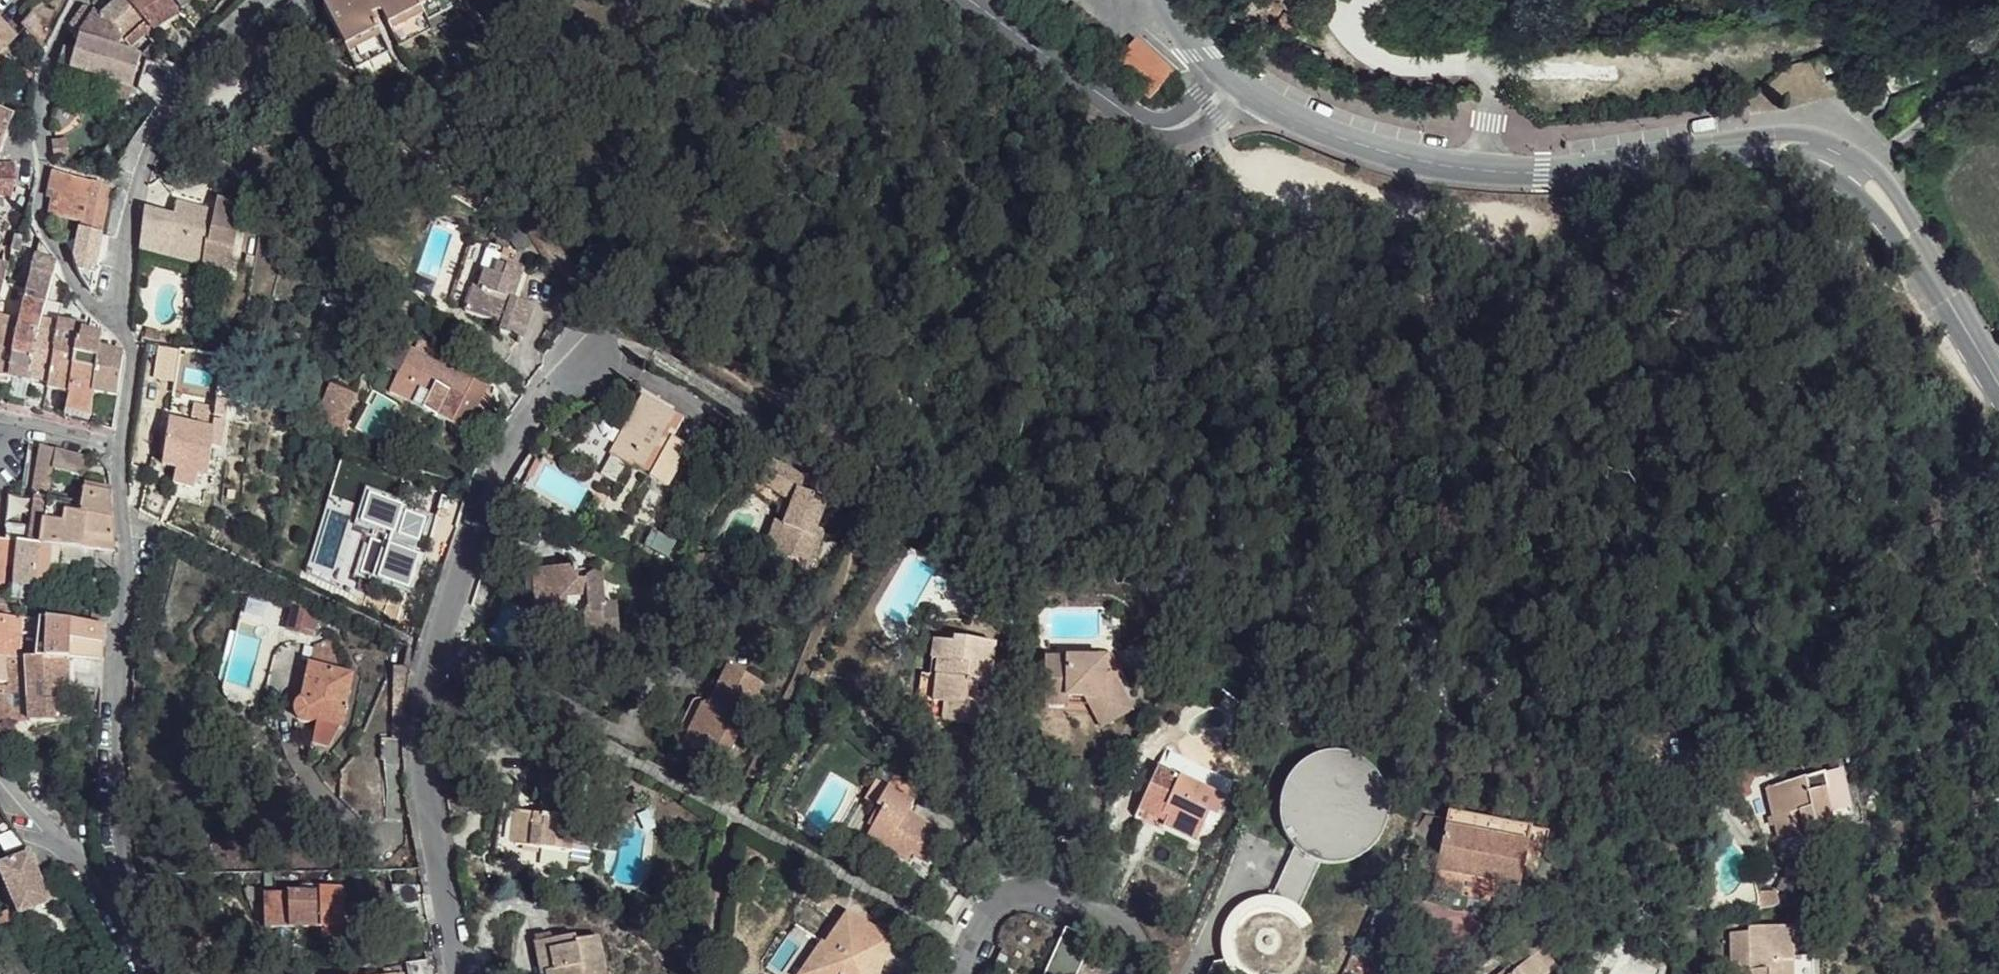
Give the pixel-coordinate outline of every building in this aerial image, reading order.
[(102,18),(105,21),(123,40),(144,21),(130,5),(128,4),(125,0),(122,0),(102,18)] [(132,1),(133,3),(130,5),(144,21),(146,24),(153,32),(178,16),(168,0),(134,0),(132,1)] [(302,0),(297,0),(286,10),(289,13),(302,0)] [(323,7),(348,57),(380,40),(371,20),(381,14),(391,36),(423,19),(419,10),(437,0),(338,0),(323,7)] [(456,0),(437,0),(419,10),(423,19),(427,25),(460,9),(456,0)] [(33,14),(21,28),(43,50),(51,34),(33,14)] [(102,18),(97,15),(80,40),(119,51),(123,40),(105,21),(102,18)] [(430,32),(427,25),(423,19),(391,36),(398,48),(430,32)] [(3,52),(4,52),(5,50),(17,38),(10,31),(0,22),(0,49),(3,52)] [(159,41),(144,26),(125,42),(131,49),(146,37),(150,41),(149,42),(153,46),(159,41)] [(76,54),(65,51),(59,66),(61,66),(58,75),(63,76),(66,68),(123,83),(132,86),(142,57),(119,51),(80,40),(76,54)] [(388,54),(380,40),(348,57),(355,70),(388,54)] [(1173,75),(1137,41),(1111,67),(1149,101),(1173,75)] [(1839,61),(1829,64),(1830,70),(1840,68),(1839,61)] [(132,86),(123,83),(118,98),(127,101),(132,86)] [(1900,106),(1887,100),(1883,109),(1895,115),(1900,106)] [(0,114),(0,154),(1,154),(13,120),(0,114)] [(0,166),(0,195),(12,196),(14,183),(16,182),(15,165),(0,166)] [(50,217),(53,217),(81,223),(80,227),(101,232),(111,191),(105,185),(53,172),(49,192),(54,193),(50,217)] [(217,202),(243,208),(244,205),(217,199),(217,202)] [(174,217),(145,211),(140,249),(231,269),(234,247),(236,247),(243,208),(217,202),(214,212),(178,204),(174,217)] [(81,223),(53,217),(73,259),(79,230),(80,227),(81,223)] [(97,235),(79,230),(73,259),(91,263),(97,235)] [(25,238),(18,237),(15,236),(11,251),(12,251),(21,253),(25,238)] [(40,241),(37,258),(56,263),(40,241)] [(252,267),(254,257),(247,256),(246,266),(252,267)] [(37,258),(34,257),(28,286),(20,325),(16,344),(35,349),(46,303),(57,264),(56,263),(37,258)] [(513,301),(523,274),(498,266),(494,275),(484,273),(479,290),(473,288),(466,314),(503,326),(500,335),(523,342),(534,309),(513,301)] [(4,282),(0,299),(0,320),(20,325),(28,286),(4,282)] [(62,306),(46,303),(35,349),(29,379),(29,380),(48,383),(55,351),(53,350),(59,324),(62,306)] [(0,320),(0,381),(8,382),(9,377),(29,380),(29,379),(35,349),(16,344),(20,325),(0,320)] [(84,327),(59,324),(53,350),(55,351),(48,383),(47,388),(68,394),(72,370),(77,341),(79,342),(81,333),(83,333),(84,327)] [(147,339),(162,342),(164,333),(148,331),(147,339)] [(111,334),(102,332),(102,337),(99,351),(123,356),(122,352),(122,349),(119,344),(116,339),(111,334)] [(102,337),(83,333),(81,333),(79,342),(77,341),(72,370),(96,373),(99,351),(102,337)] [(486,388),(395,340),(382,367),(398,375),(389,394),(462,431),(486,388)] [(224,356),(180,348),(179,351),(161,348),(155,378),(175,382),(174,397),(217,404),(219,391),(223,363),(236,365),(237,357),(224,356)] [(123,356),(99,351),(96,373),(93,393),(94,393),(117,397),(123,356)] [(232,392),(236,365),(223,363),(219,391),(232,392)] [(96,373),(72,370),(68,394),(69,395),(65,418),(89,423),(94,393),(93,393),(96,373)] [(334,409),(343,390),(329,385),(320,402),(334,409)] [(357,396),(343,390),(334,409),(348,414),(357,396)] [(676,433),(683,420),(643,397),(635,411),(640,415),(637,420),(632,417),(611,456),(632,468),(636,460),(654,470),(650,478),(667,489),(690,449),(667,436),(670,431),(676,433)] [(207,476),(210,461),(212,445),(220,446),(223,421),(208,418),(210,406),(194,404),(192,417),(198,418),(196,425),(170,421),(163,466),(178,469),(175,483),(194,488),(198,474),(207,476)] [(105,415),(102,426),(112,429),(114,417),(105,415)] [(56,450),(42,447),(33,498),(36,498),(41,499),(48,499),(52,465),(56,450)] [(91,459),(56,450),(52,465),(87,473),(91,459)] [(216,462),(210,461),(207,476),(214,477),(216,462)] [(813,539),(816,530),(826,504),(799,493),(804,480),(770,461),(756,485),(793,505),(790,514),(772,557),(808,571),(821,542),(813,539)] [(536,486),(540,478),(530,473),(522,487),(533,492),(536,486)] [(83,485),(82,492),(110,496),(109,490),(83,485)] [(80,508),(47,504),(41,545),(81,549),(82,537),(113,541),(110,496),(82,492),(80,508)] [(404,536),(418,542),(425,520),(400,512),(400,507),(369,496),(361,523),(390,532),(386,546),(371,540),(361,573),(400,587),(410,554),(400,550),(404,536)] [(41,545),(47,504),(48,499),(41,499),(36,498),(30,532),(27,532),(26,542),(41,545)] [(763,553),(772,557),(790,514),(781,509),(763,553)] [(7,530),(5,540),(17,542),(19,542),(20,531),(7,530)] [(824,533),(816,530),(813,539),(821,542),(824,533)] [(413,555),(418,542),(404,536),(400,550),(410,554),(413,555)] [(82,537),(81,549),(114,553),(113,541),(82,537)] [(4,583),(6,564),(14,564),(17,542),(5,540),(0,539),(0,582),(4,583)] [(19,542),(17,542),(14,564),(12,584),(80,589),(82,566),(93,567),(93,579),(113,580),(114,553),(81,549),(41,545),(26,542),(19,542)] [(600,577),(592,569),(592,578),(581,579),(580,564),(533,568),(534,598),(545,597),(547,607),(571,607),(583,615),(583,622),(586,648),(608,646),(608,641),(620,639),(616,604),(603,605),(600,577)] [(592,578),(592,569),(580,564),(581,579),(592,578)] [(542,625),(583,622),(583,615),(571,607),(547,607),(545,597),(534,598),(537,619),(542,625)] [(285,632),(306,635),(309,613),(288,610),(285,632)] [(21,617),(7,616),(6,639),(5,655),(19,656),(21,617)] [(48,618),(37,618),(35,656),(46,657),(47,629),(48,618)] [(64,620),(48,618),(47,629),(63,630),(64,620)] [(105,624),(70,620),(70,642),(102,643),(105,624)] [(979,709),(982,695),(981,695),(976,694),(978,684),(991,686),(997,645),(957,640),(955,646),(936,643),(933,662),(939,663),(935,684),(929,684),(927,702),(933,703),(930,721),(982,729),(985,710),(979,709)] [(70,642),(69,658),(101,658),(102,643),(70,642)] [(19,656),(5,655),(5,658),(3,658),(7,681),(8,684),(25,683),(29,721),(53,719),(51,697),(66,696),(69,658),(47,657),(46,657),(35,656),(19,656)] [(1047,701),(1072,701),(1088,701),(1106,731),(1135,715),(1113,677),(1106,677),(1107,662),(1048,661),(1047,701)] [(939,663),(933,662),(931,675),(923,676),(916,719),(930,721),(933,703),(927,702),(929,684),(935,684),(939,663)] [(352,676),(311,667),(304,698),(302,702),(300,705),(299,708),(298,713),(300,717),(304,720),(310,723),(314,723),(317,722),(342,728),(352,676)] [(710,742),(730,752),(763,685),(730,668),(709,708),(703,706),(686,740),(707,750),(710,742)] [(0,686),(0,719),(14,720),(29,721),(25,683),(8,684),(9,687),(0,686)] [(987,697),(982,695),(979,709),(985,710),(987,697)] [(1072,711),(1072,701),(1047,701),(1047,710),(1072,711)] [(722,768),(730,752),(710,742),(707,750),(703,759),(722,768)] [(1209,756),(1199,779),(1213,786),(1226,756),(1209,756)] [(1316,963),(1318,949),(1315,927),(1313,921),(1309,915),(1300,906),(1320,862),(1331,864),(1343,864),(1357,859),(1376,843),(1385,827),(1387,812),(1385,797),(1382,791),(1377,783),(1363,768),(1356,763),(1348,761),(1332,759),(1311,762),(1294,772),(1284,784),(1281,788),(1276,802),(1276,821),(1283,840),(1293,849),(1273,897),(1252,900),(1240,907),(1228,920),(1224,931),(1222,943),(1223,955),(1228,970),(1230,973),(1309,973),(1316,963)] [(545,769),(542,793),(563,795),(560,817),(539,816),(522,813),(518,846),(574,854),(575,849),(592,851),(595,823),(583,821),(590,776),(545,769)] [(1169,818),(1167,825),(1164,828),(1198,843),(1210,816),(1218,820),(1227,802),(1161,771),(1143,807),(1169,818)] [(890,790),(917,805),(923,794),(898,777),(890,790)] [(1827,792),(1824,777),(1766,791),(1778,845),(1832,833),(1824,793),(1827,792)] [(878,809),(890,790),(879,783),(867,802),(878,809)] [(911,815),(917,805),(890,790),(878,809),(884,812),(873,831),(898,846),(893,856),(910,865),(914,858),(929,868),(946,838),(911,815)] [(563,795),(542,793),(539,816),(560,817),(563,795)] [(1141,813),(1167,825),(1169,818),(1143,807),(1141,813)] [(890,859),(893,856),(898,846),(873,831),(884,812),(878,809),(858,841),(890,859)] [(1548,835),(1450,814),(1436,872),(1520,890),(1525,871),(1540,875),(1548,835)] [(31,854),(0,867),(0,875),(18,916),(51,902),(31,854)] [(1736,912),(1757,910),(1755,896),(1753,885),(1738,887),(1733,894),(1736,912)] [(324,929),(346,928),(345,890),(321,889),(320,893),(267,896),(267,931),(324,929)] [(1757,910),(1774,907),(1772,893),(1755,896),(1757,910)] [(14,926),(9,912),(0,915),(0,928),(2,931),(14,926)] [(893,939),(877,934),(850,915),(828,948),(833,951),(818,973),(880,973),(893,939)] [(1003,952),(997,966),(996,966),(993,967),(989,969),(985,973),(1080,973),(1094,943),(1055,925),(1048,922),(1044,920),(1038,917),(1033,916),(1029,915),(1026,915),(1023,915),(1020,915),(1016,917),(1013,919),(1008,924),(1006,926),(1004,930),(1001,934),(1000,937),(1000,944),(1000,948),(1003,952)] [(346,939),(346,928),(324,929),(323,938),(346,939)] [(1730,938),(1729,973),(1794,973),(1793,932),(1748,931),(1748,938),(1730,938)] [(1557,971),(1550,959),(1553,950),(1539,934),(1505,960),(1511,969),(1505,973),(1554,973),(1557,971)] [(601,937),(581,941),(578,942),(577,937),(537,945),(542,973),(608,973),(601,937)] [(833,951),(828,948),(821,942),(800,973),(818,973),(833,951)] [(438,962),(425,965),(426,973),(440,973),(438,962)] [(1794,962),(1794,973),(1813,973),(1813,962),(1794,962)] [(425,965),(408,967),(409,973),(426,973),(425,965)]
